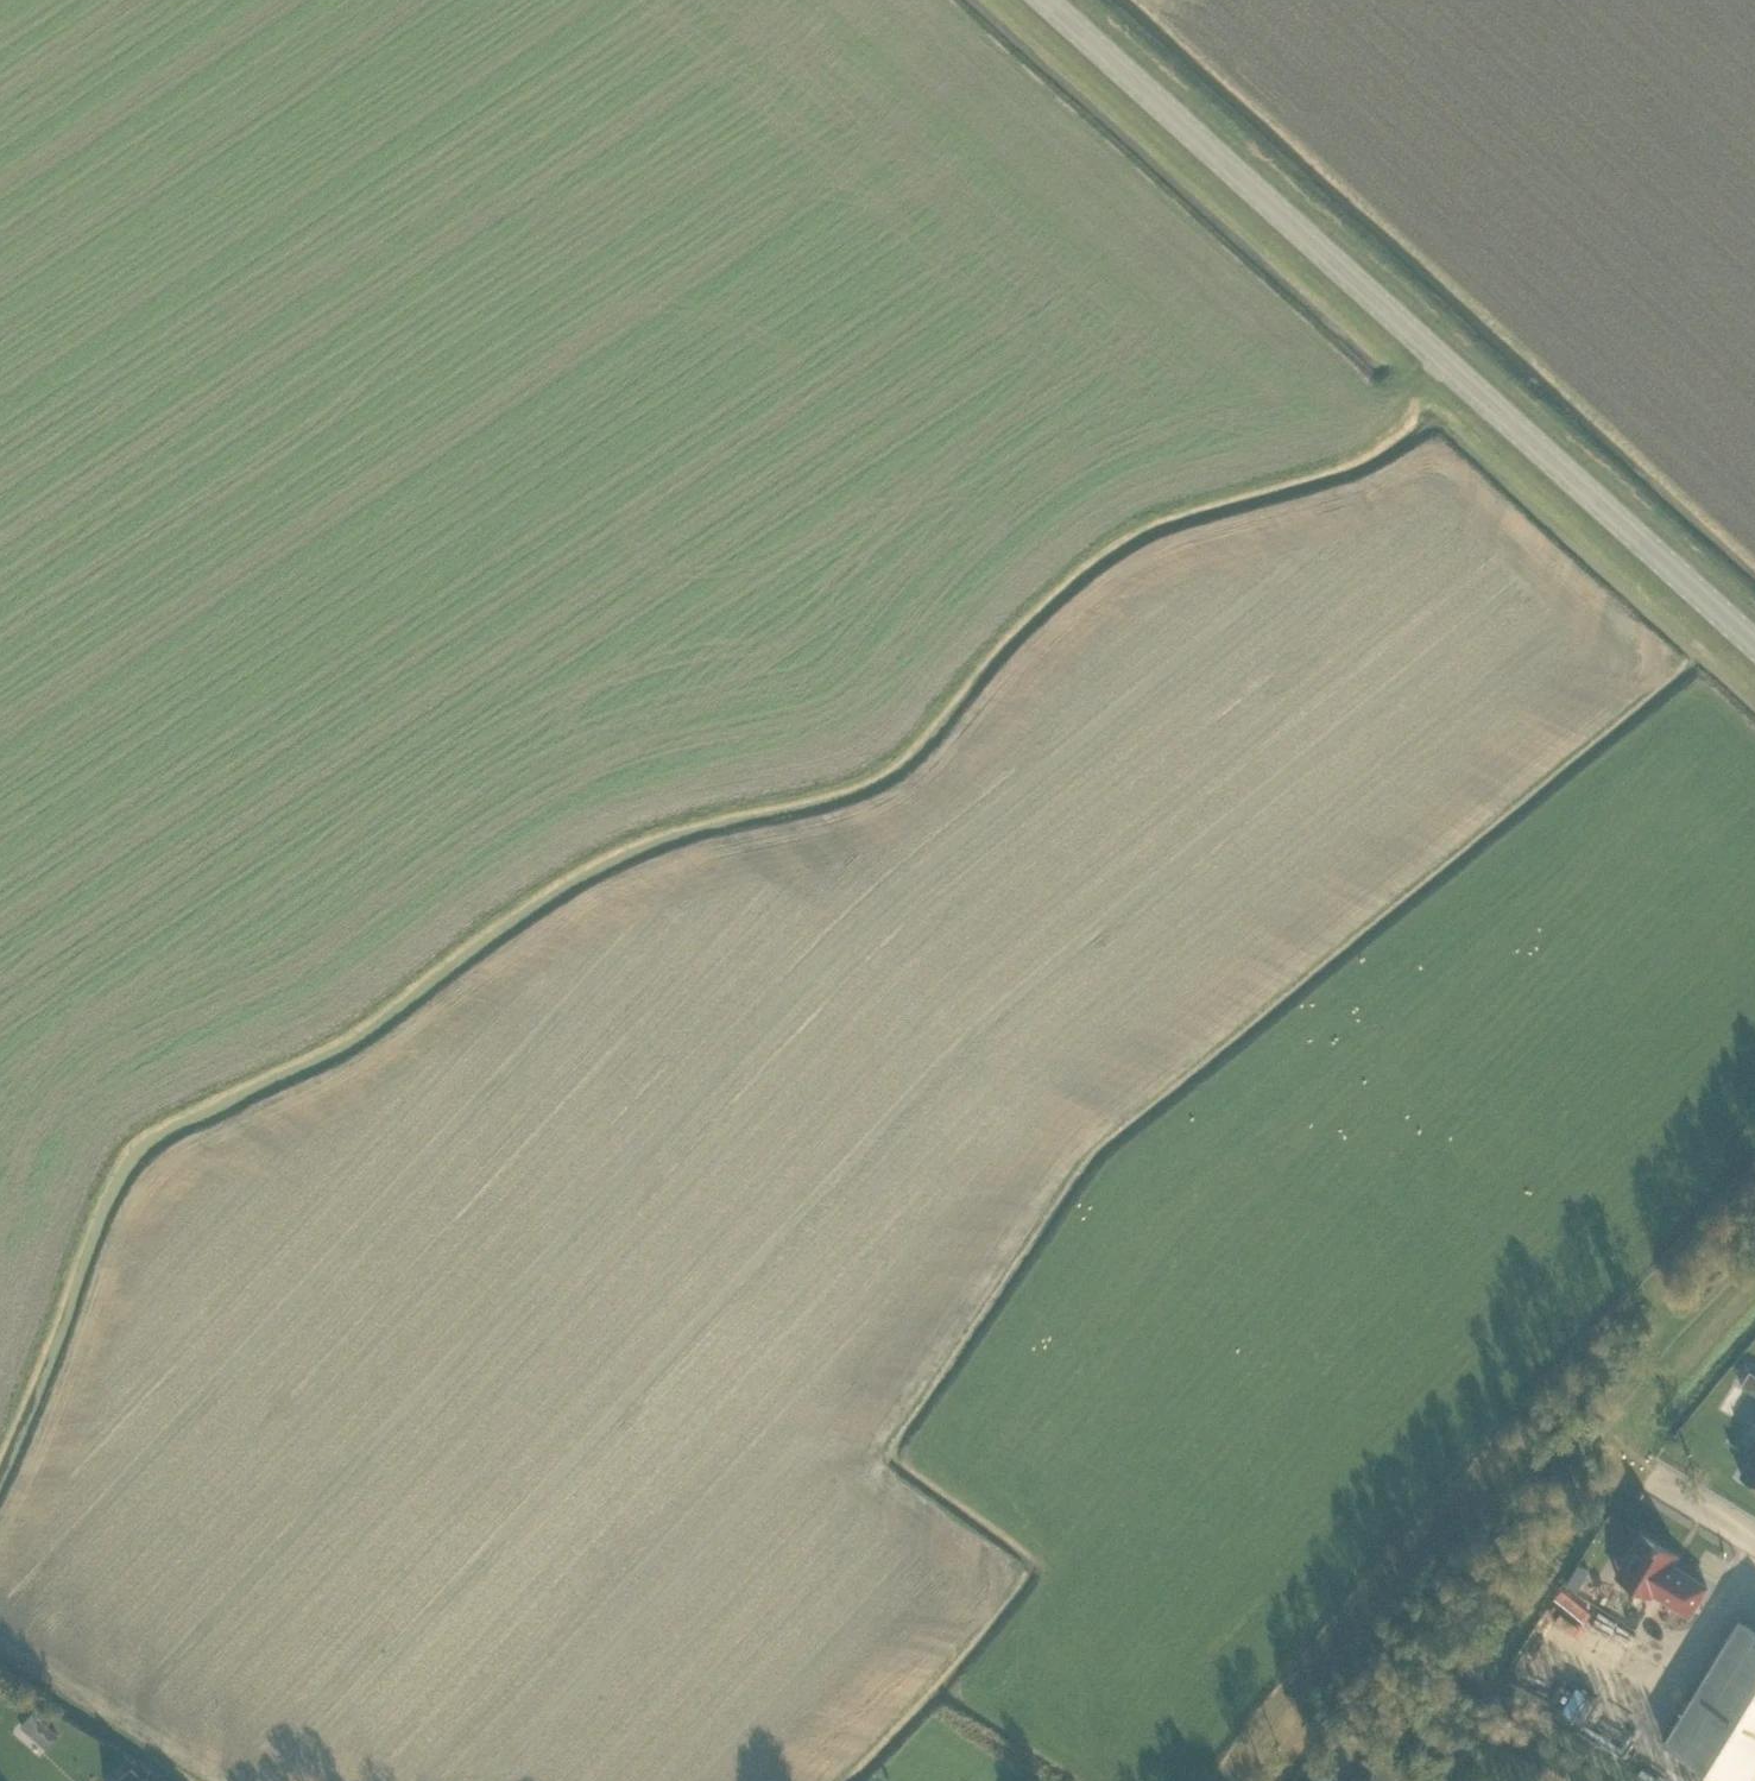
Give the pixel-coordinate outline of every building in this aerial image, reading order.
[(1753,1366),(1743,1380),(1754,1388),(1754,1367),(1753,1366)] [(1741,1475),(1754,1483),(1754,1452),(1741,1475)] [(1670,1564),(1676,1555),(1641,1533),(1616,1574),(1626,1581),(1625,1583),(1626,1586),(1636,1592),(1639,1591),(1640,1589),(1651,1596),(1653,1593),(1658,1596),(1675,1566),(1670,1564)] [(1707,1586),(1675,1566),(1658,1596),(1689,1615),(1707,1586)] [(1577,1590),(1584,1579),(1574,1572),(1567,1584),(1577,1590)] [(1754,1776),(1754,1629),(1739,1620),(1664,1742),(1729,1780),(1752,1780),(1754,1776)] [(28,1730),(38,1718),(31,1712),(20,1724),(28,1730)] [(140,1779),(128,1766),(113,1780),(138,1780),(140,1779)]
